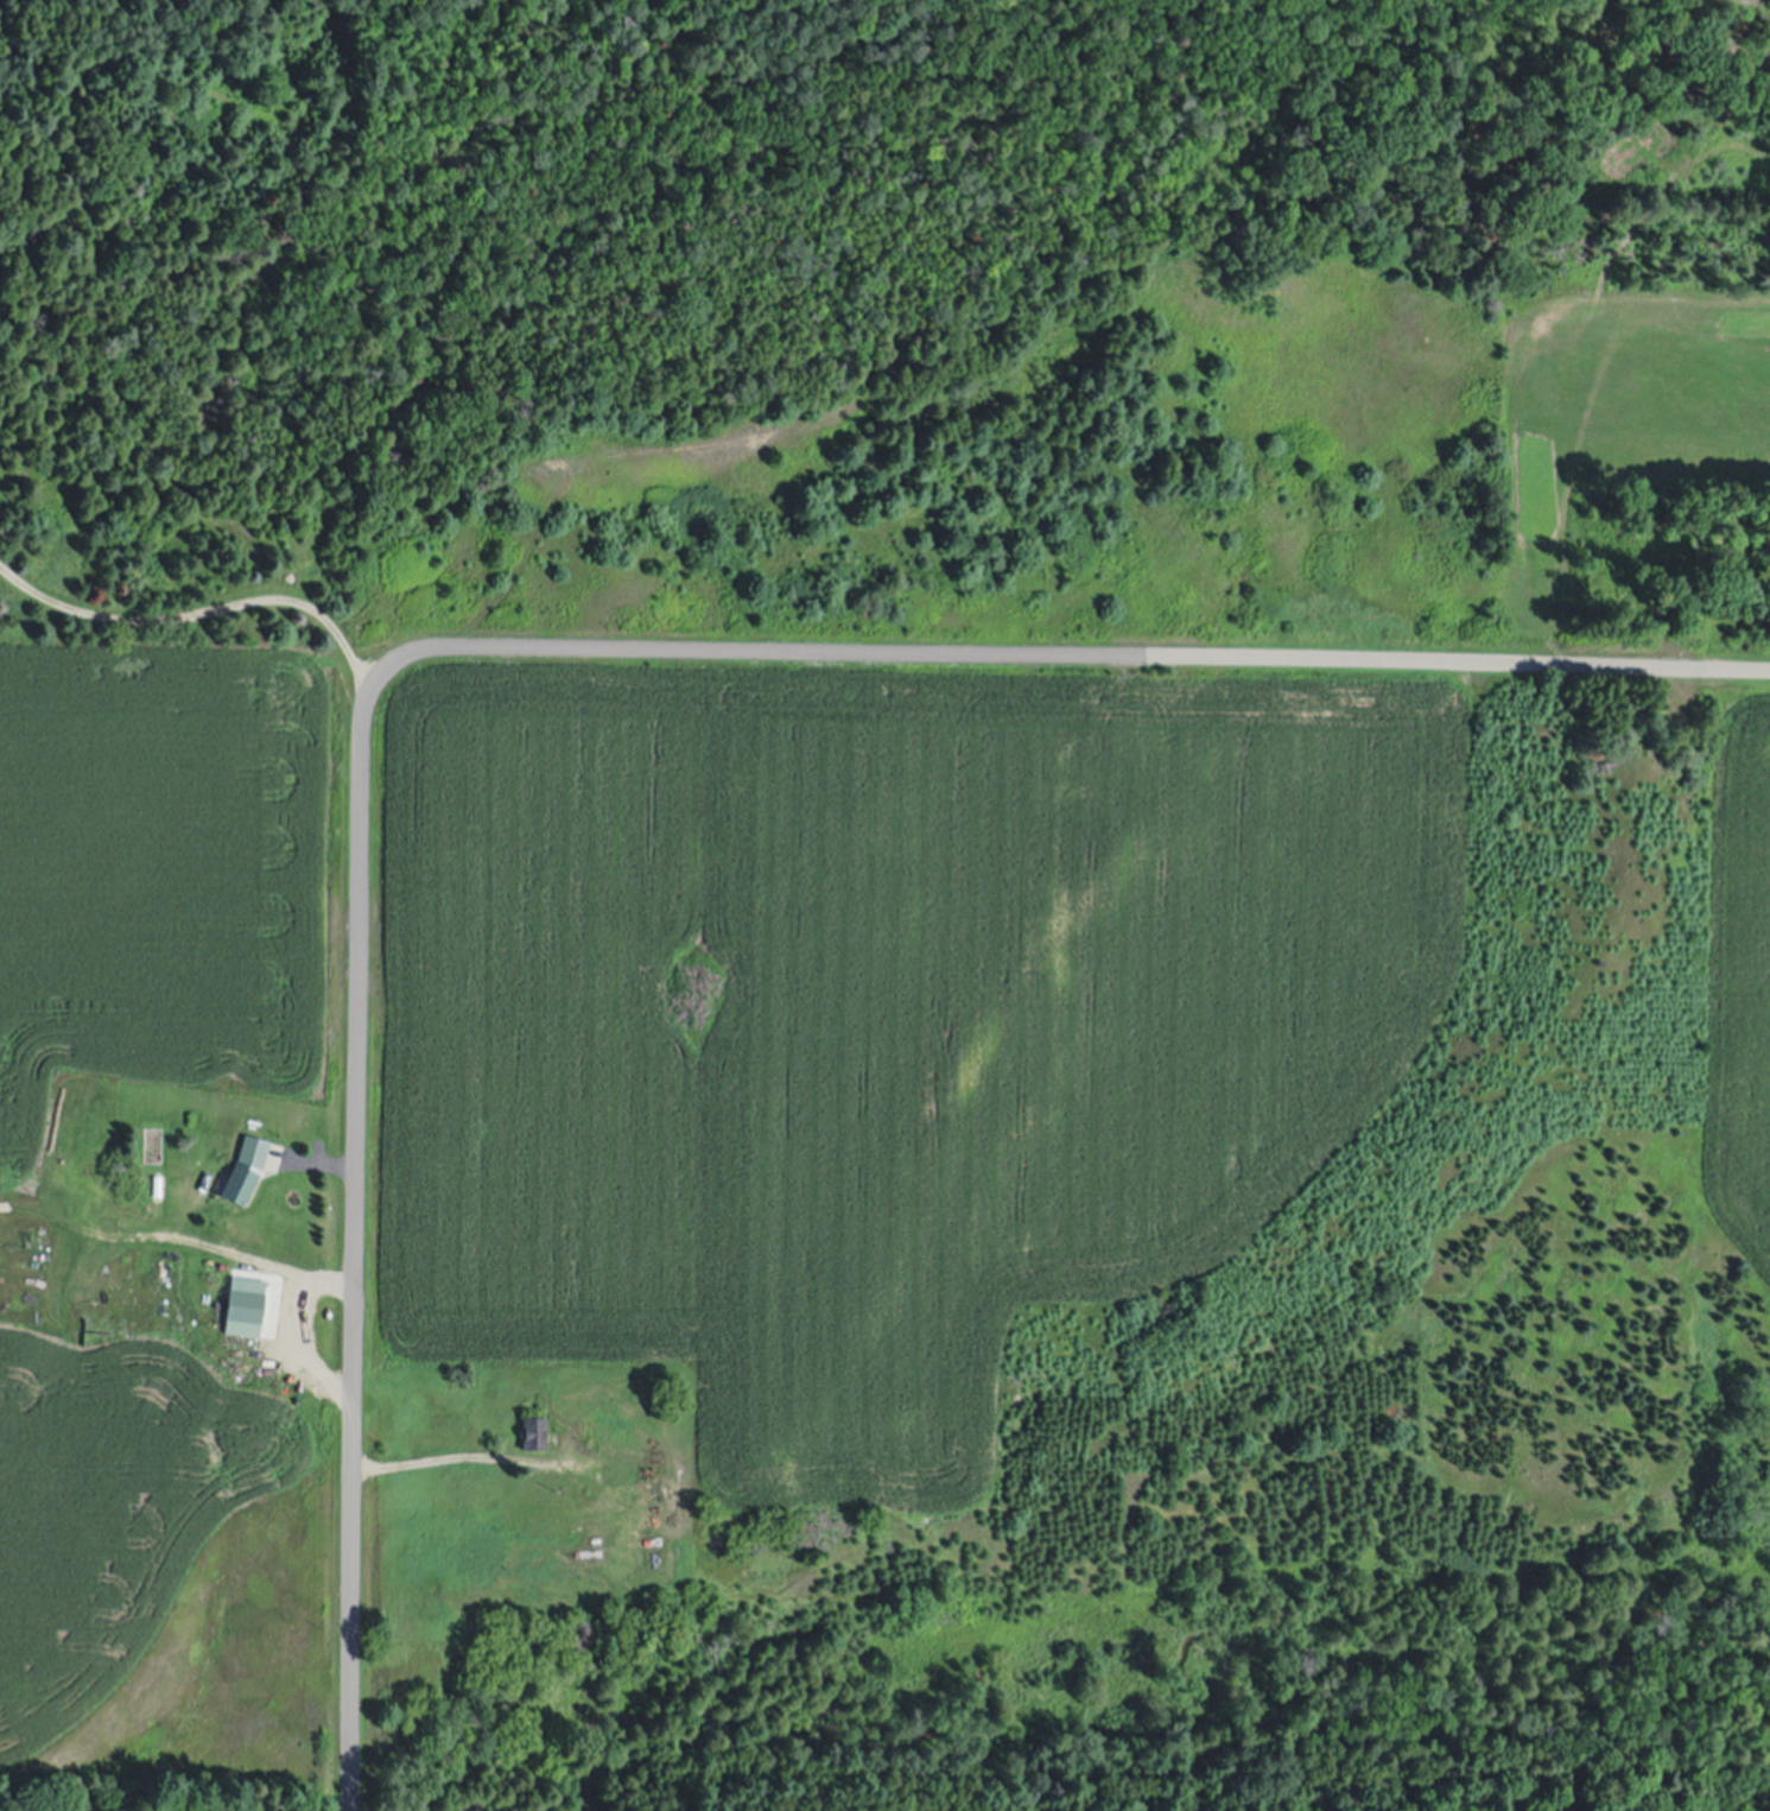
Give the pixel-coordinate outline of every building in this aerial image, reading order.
[(261,1167),(245,1203),(221,1192),(235,1161),(246,1131),(269,1138),(261,1167)] [(208,1183),(202,1197),(195,1195),(202,1179),(208,1183)] [(265,1275),(259,1332),(224,1329),(230,1272),(265,1275)] [(589,1399),(575,1399),(575,1389),(589,1389),(589,1399)] [(548,1414),(548,1446),(525,1446),(525,1414),(548,1414)] [(651,1524),(652,1524),(653,1524),(653,1525),(654,1525),(655,1526),(655,1527),(656,1528),(656,1530),(656,1531),(656,1532),(656,1533),(655,1533),(655,1534),(654,1535),(653,1535),(653,1537),(652,1537),(651,1537),(649,1537),(648,1537),(647,1535),(646,1535),(645,1534),(645,1533),(643,1533),(643,1532),(643,1531),(643,1530),(643,1528),(645,1527),(645,1526),(646,1525),(647,1525),(648,1524),(649,1524),(651,1524)] [(567,1597),(556,1597),(556,1576),(567,1576),(567,1597)]
